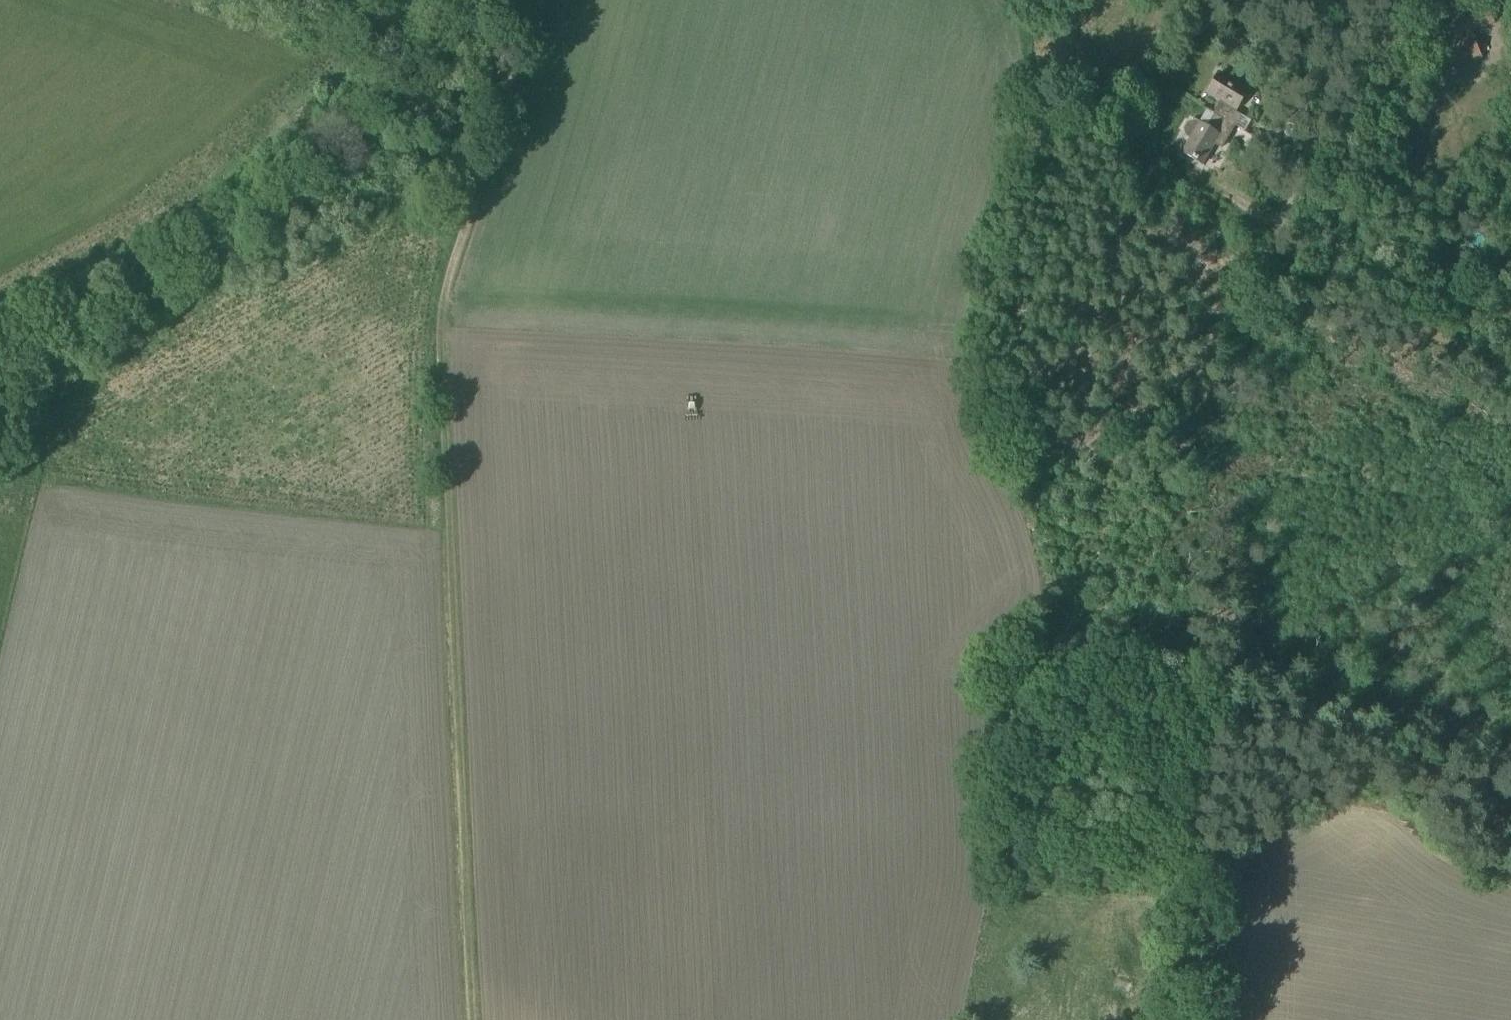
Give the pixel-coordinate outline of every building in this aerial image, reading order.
[(1481,58),(1473,40),(1470,34),(1493,23),(1486,9),(1448,27),(1455,41),(1456,40),(1459,46),(1441,55),(1448,70),(1467,61),(1469,64),(1481,58)] [(1218,71),(1205,94),(1219,102),(1213,112),(1212,114),(1213,114),(1234,127),(1235,126),(1244,132),(1244,131),(1250,121),(1241,116),(1233,111),(1234,110),(1236,112),(1249,90),(1218,71)] [(1188,139),(1180,153),(1202,166),(1214,145),(1221,150),(1234,127),(1213,114),(1206,127),(1199,122),(1195,120),(1186,122),(1182,129),(1184,137),(1188,139)]
